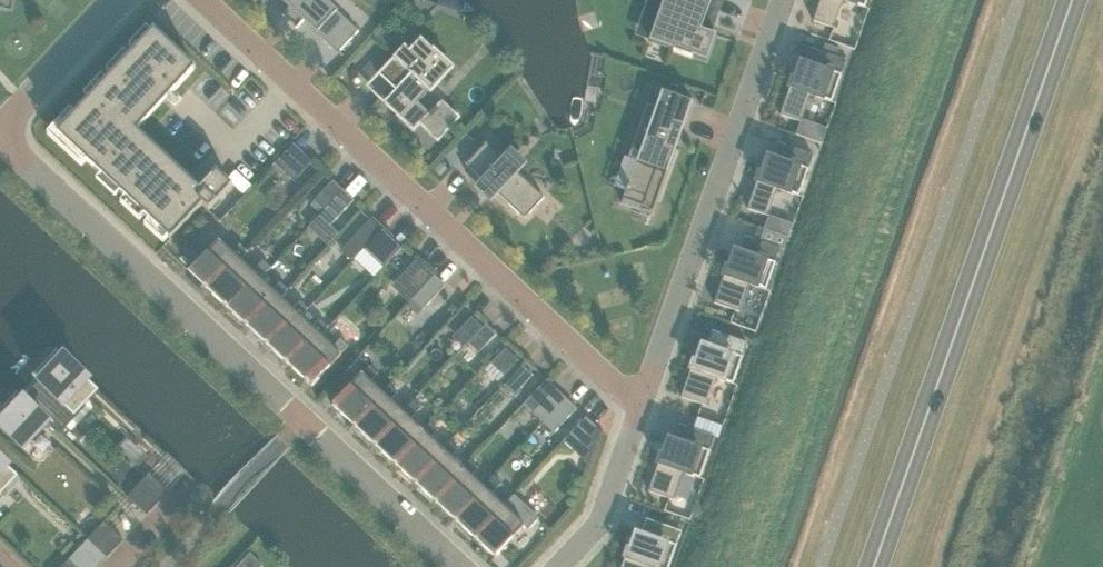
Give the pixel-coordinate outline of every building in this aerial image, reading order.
[(289,7),(282,15),(283,16),(285,13),(298,24),(295,27),(296,28),(303,21),(341,56),(342,55),(339,52),(358,31),(324,0),(281,0),(289,7)] [(648,42),(673,51),(673,52),(691,58),(691,57),(706,62),(715,36),(700,31),(711,0),(663,0),(648,42)] [(813,21),(834,28),(843,0),(864,8),(867,0),(820,0),(813,21)] [(196,67),(154,28),(131,53),(166,86),(165,88),(171,94),(196,67)] [(445,62),(420,39),(409,51),(404,46),(378,75),(395,91),(390,97),(403,109),(396,116),(413,132),(420,125),(438,142),(475,102),(457,85),(451,92),(433,75),(445,62)] [(799,60),(780,115),(801,122),(810,95),(831,102),(846,61),(811,49),(806,62),(799,60)] [(166,86),(131,53),(108,77),(144,111),(165,88),(166,86)] [(144,111),(108,77),(86,101),(120,133),(124,129),(125,130),(144,111)] [(621,203),(653,214),(692,102),(661,92),(656,107),(647,104),(628,157),(629,158),(630,155),(637,158),(621,203)] [(120,133),(86,101),(57,132),(97,170),(130,134),(125,130),(124,129),(120,133)] [(154,157),(130,134),(97,170),(121,193),(154,157)] [(511,148),(502,158),(485,143),(465,164),(482,179),(474,188),(490,203),(498,195),(518,214),(519,213),(524,218),(529,213),(530,213),(544,198),(518,173),(527,164),(511,148)] [(766,154),(747,209),(768,217),(778,189),(798,196),(813,155),(777,143),(773,156),(766,154)] [(285,173),(304,153),(294,144),(276,164),(285,173)] [(178,179),(154,157),(121,193),(145,215),(178,179)] [(194,194),(178,179),(145,215),(170,239),(203,204),(209,210),(232,185),(216,170),(194,194)] [(324,211),(343,189),(334,180),(314,201),(324,211)] [(330,225),(354,199),(343,189),(324,211),(319,215),(330,225)] [(383,267),(401,248),(382,230),(378,233),(371,227),(357,242),(364,248),(363,249),(383,267)] [(733,248),(714,303),(739,312),(749,284),(765,290),(780,249),(745,237),(740,250),(733,248)] [(232,253),(219,241),(189,273),(210,292),(240,261),(247,252),(239,245),(232,253)] [(433,276),(416,260),(403,275),(419,290),(433,276)] [(262,261),(252,272),(240,261),(210,292),(230,311),(260,279),(270,268),(262,261)] [(423,310),(445,286),(434,276),(412,300),(423,310)] [(280,283),(272,291),(260,279),(230,311),(250,330),(280,298),(287,290),(280,283)] [(300,302),(292,310),(280,298),(250,330),(271,348),(300,317),(308,309),(300,302)] [(320,320),(312,328),(300,317),(271,348),(291,367),(320,336),(328,328),(320,320)] [(471,318),(453,337),(463,346),(481,327),(471,318)] [(480,352),(493,337),(484,328),(470,343),(480,352)] [(700,342),(681,397),(706,406),(716,378),(733,384),(747,343),(712,331),(707,345),(700,342)] [(340,339),(332,347),(320,336),(291,367),(312,387),(339,357),(340,355),(348,346),(340,339)] [(504,376),(519,360),(506,348),(491,364),(504,376)] [(74,415),(98,389),(57,351),(33,377),(74,415)] [(532,375),(522,366),(503,386),(514,395),(532,375)] [(332,406),(353,425),(382,394),(370,382),(377,374),(370,367),(362,375),(361,375),(360,376),(359,376),(332,406)] [(353,425),(373,444),(402,412),(390,401),(398,393),(390,385),(382,394),(353,425)] [(543,423),(565,399),(554,389),(532,412),(543,423)] [(48,423),(17,394),(0,412),(0,427),(24,449),(48,423)] [(565,399),(543,423),(554,433),(576,409),(565,399)] [(373,444),(393,463),(422,431),(410,420),(421,408),(413,401),(402,412),(373,444)] [(585,418),(563,442),(574,452),(596,428),(585,418)] [(393,463),(413,482),(443,450),(430,438),(438,430),(430,423),(422,431),(393,463)] [(667,436),(648,491),(673,500),(683,472),(700,478),(714,437),(679,425),(674,439),(667,436)] [(413,482),(433,500),(463,469),(450,457),(458,449),(450,442),(443,450),(413,482)] [(18,475),(0,459),(0,494),(18,475)] [(433,500),(453,519),(483,488),(470,476),(478,468),(470,461),(463,469),(433,500)] [(147,515),(168,492),(149,474),(127,497),(147,515)] [(453,519),(474,538),(503,506),(491,495),(501,484),(493,476),(483,488),(453,519)] [(523,527),(527,530),(539,518),(514,495),(503,506),(474,538),(494,558),(523,527)] [(621,566),(650,566),(652,566),(668,566),(681,532),(646,519),(641,533),(634,531),(621,566)] [(106,558),(123,540),(103,522),(87,540),(106,558)]
